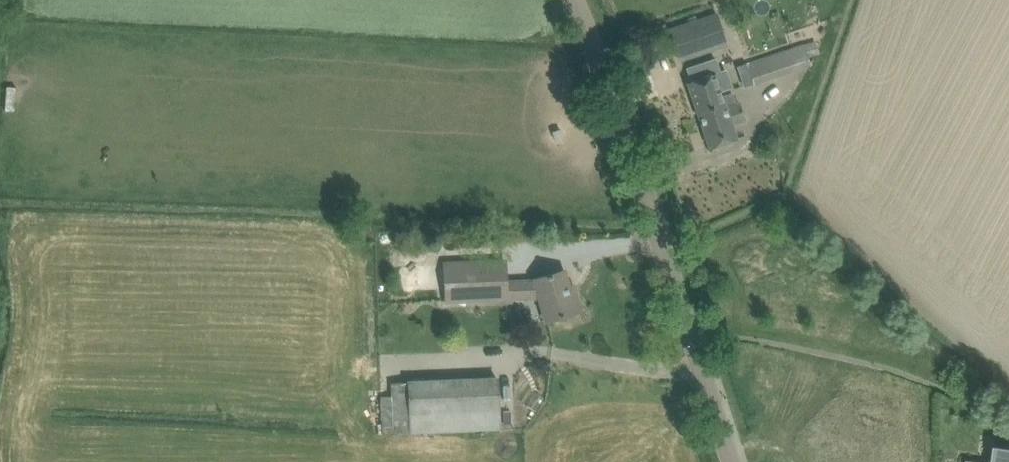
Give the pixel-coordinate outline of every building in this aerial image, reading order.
[(681,60),(727,45),(717,14),(671,30),(681,60)] [(754,83),(800,68),(811,64),(808,57),(821,53),(817,41),(747,65),(754,83)] [(716,59),(688,69),(693,82),(689,84),(699,113),(724,105),(720,91),(732,87),(726,71),(720,73),(716,59)] [(724,105),(699,113),(711,147),(736,139),(732,125),(745,120),(739,103),(726,108),(724,105)] [(506,282),(505,261),(445,264),(447,301),(539,297),(547,322),(581,311),(576,294),(572,295),(565,271),(534,280),(534,281),(506,282)] [(411,433),(500,429),(498,379),(409,382),(411,433)] [(995,446),(993,461),(1008,461),(1008,448),(995,446)]
